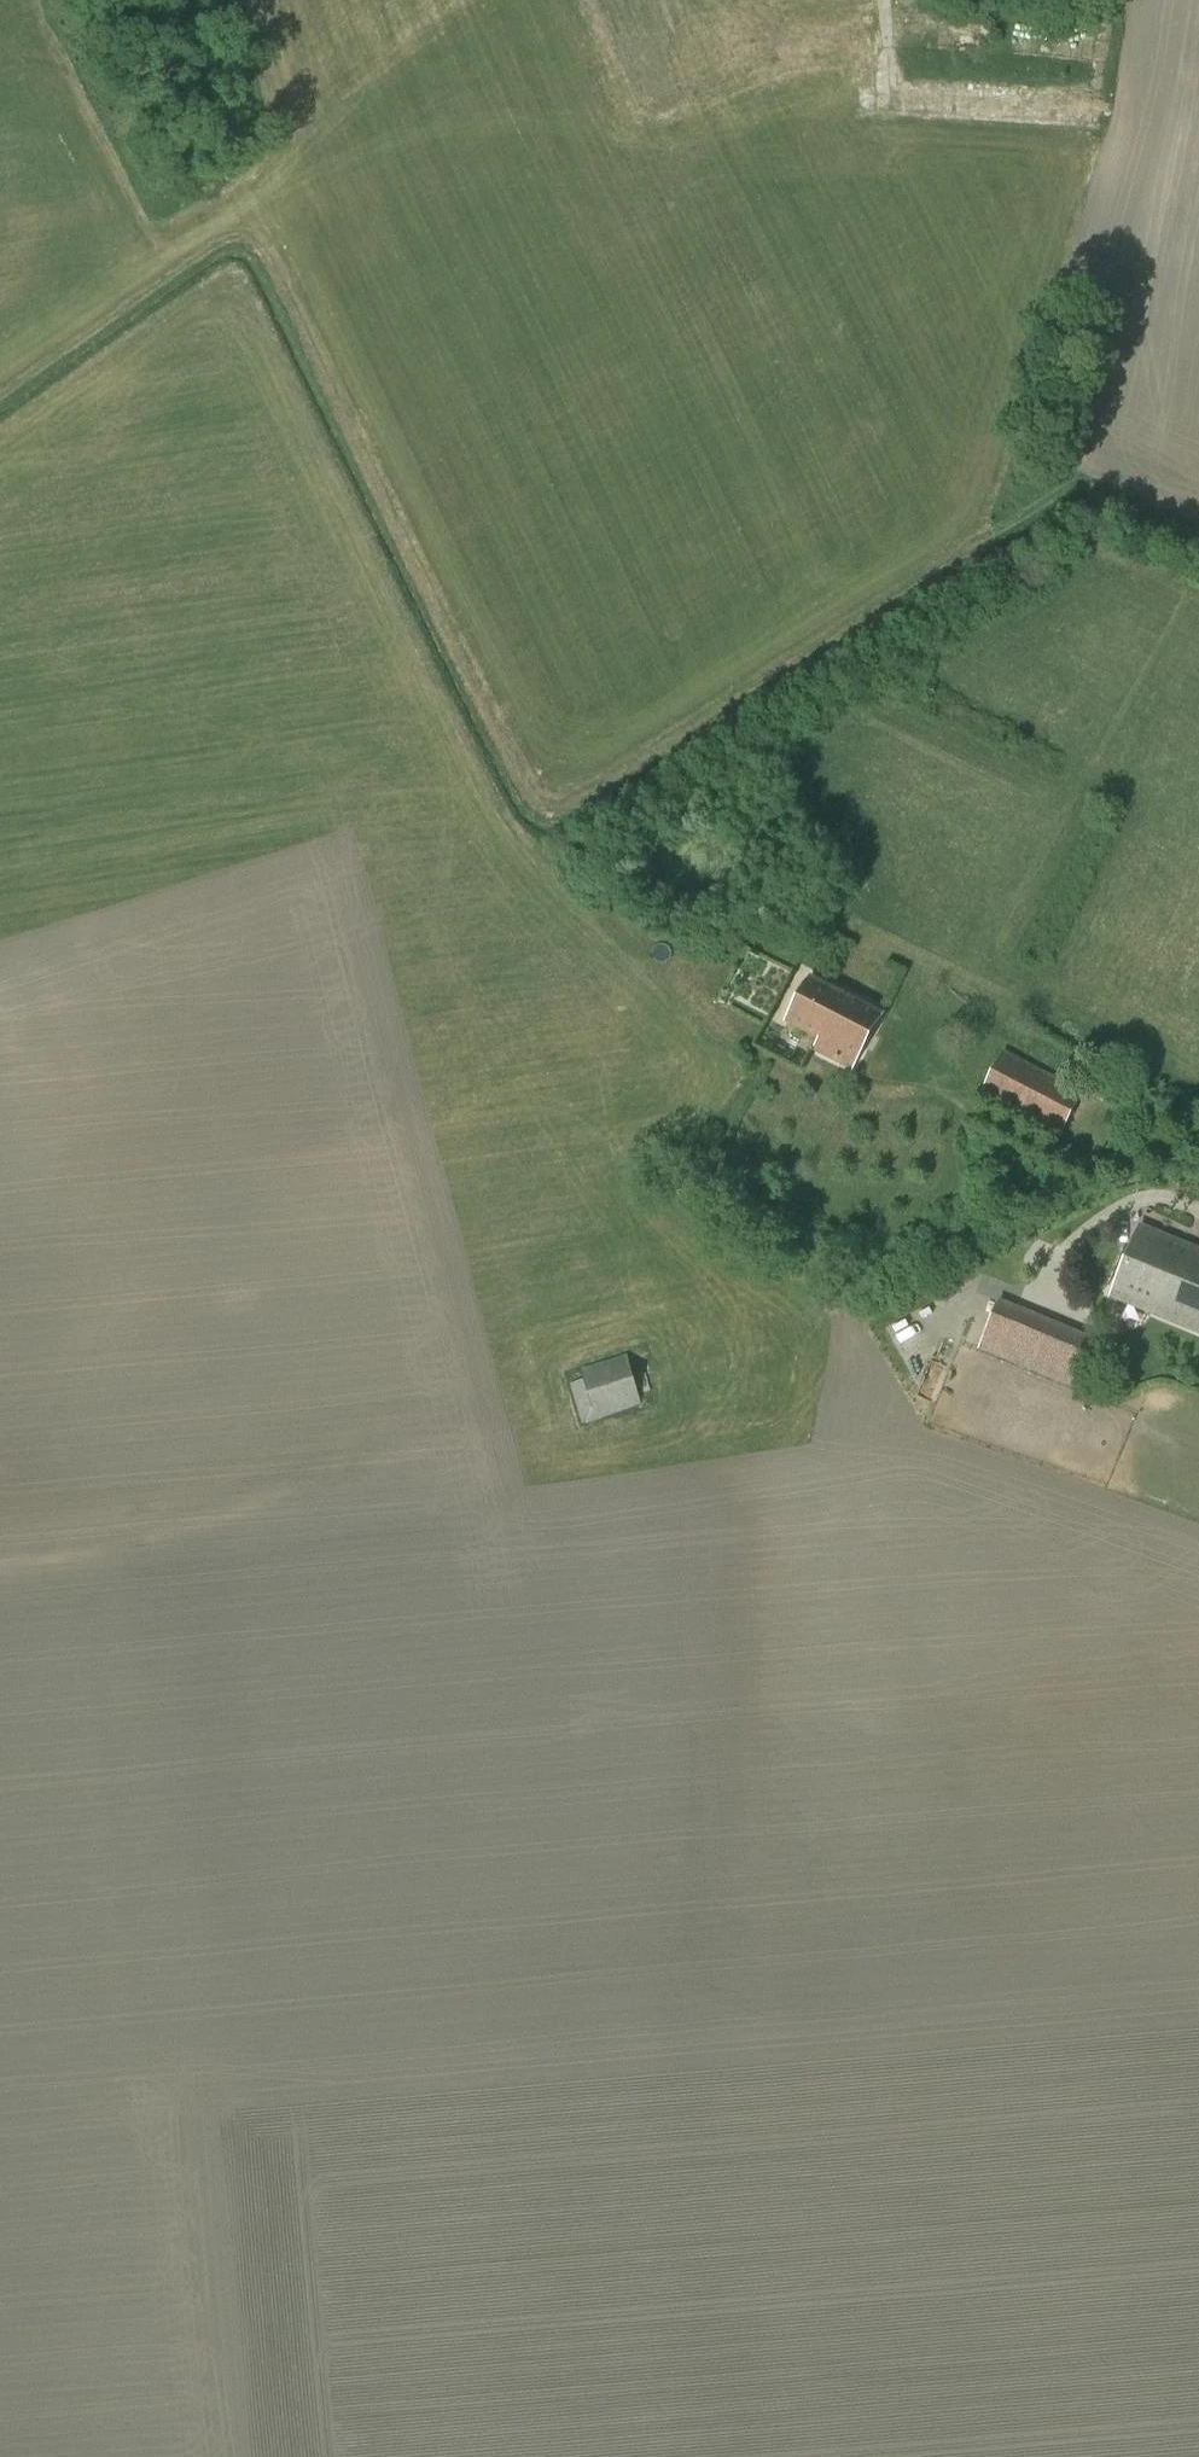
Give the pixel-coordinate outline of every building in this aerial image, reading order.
[(817,1040),(812,1051),(854,1073),(883,1017),(808,978),(784,1023),(817,1040)] [(1084,1092),(1004,1050),(980,1094),(1060,1137),(1084,1092)] [(1198,1332),(1198,1254),(1138,1229),(1111,1295),(1198,1332)] [(1018,1310),(1016,1309),(997,1302),(979,1347),(998,1355),(1070,1386),(1089,1339),(1086,1337),(1018,1310)] [(642,1406),(627,1356),(581,1370),(585,1380),(571,1385),(583,1427),(642,1406)]
